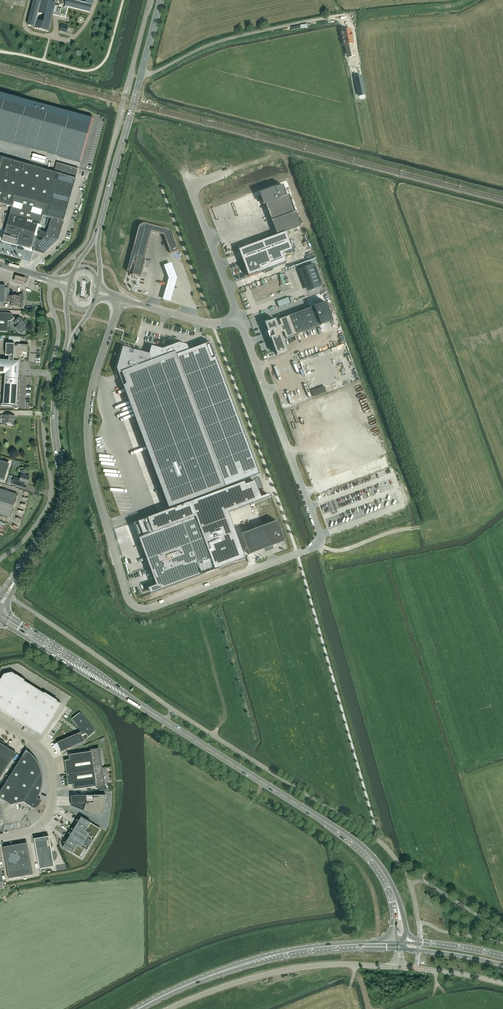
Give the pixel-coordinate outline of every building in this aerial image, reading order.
[(64,8),(63,7),(61,1),(59,2),(61,8),(54,7),(55,3),(49,1),(43,0),(40,0),(40,2),(33,0),(28,22),(27,25),(34,27),(34,28),(48,32),(52,15),(65,18),(65,16),(68,7),(90,12),(91,5),(92,6),(94,0),(66,0),(64,8)] [(345,30),(341,31),(344,45),(345,45),(347,54),(354,53),(352,43),(353,43),(352,37),(351,34),(350,29),(349,30),(349,29),(345,29),(345,30)] [(361,76),(355,77),(359,94),(359,96),(365,95),(365,93),(361,76)] [(80,162),(92,118),(0,93),(0,140),(80,162)] [(54,172),(0,157),(0,204),(11,207),(9,214),(40,223),(42,216),(50,218),(51,218),(48,217),(51,207),(52,203),(47,201),(49,194),(52,183),(55,173),(54,172)] [(55,173),(52,183),(72,189),(75,178),(77,169),(56,163),(54,172),(55,173)] [(52,183),(49,194),(69,200),(72,189),(52,183)] [(275,188),(261,193),(260,194),(264,203),(263,204),(265,204),(277,235),(301,226),(289,194),(287,195),(283,185),(275,188)] [(52,203),(51,207),(66,211),(69,200),(49,194),(47,201),(52,203)] [(50,218),(51,218),(50,219),(61,222),(64,222),(63,222),(66,211),(51,207),(48,217),(51,218),(50,218)] [(60,228),(61,222),(50,219),(49,224),(60,228)] [(164,235),(171,232),(170,230),(168,229),(167,229),(163,231),(161,228),(159,227),(148,224),(146,224),(144,223),(141,224),(139,226),(138,228),(127,271),(133,273),(136,260),(137,256),(144,257),(151,232),(164,235)] [(58,233),(60,228),(49,224),(47,230),(58,233)] [(56,239),(58,233),(47,230),(46,233),(40,231),(39,234),(56,239)] [(178,251),(171,232),(164,235),(171,253),(178,251)] [(249,277),(286,263),(283,254),(292,250),(286,232),(238,250),(249,277)] [(43,239),(49,246),(56,239),(39,234),(38,237),(43,239)] [(40,241),(43,252),(49,246),(43,239),(40,241)] [(34,249),(43,252),(40,241),(36,240),(33,250),(32,251),(33,252),(34,249)] [(140,277),(144,262),(136,260),(133,273),(132,275),(140,277)] [(169,279),(163,300),(171,302),(177,278),(171,263),(164,265),(169,279)] [(323,286),(315,263),(301,269),(310,291),(323,286)] [(15,275),(13,282),(24,285),(26,278),(15,275)] [(3,307),(3,302),(8,302),(8,296),(9,288),(4,288),(4,285),(0,285),(0,307),(3,307)] [(18,307),(19,303),(21,303),(23,298),(23,296),(22,294),(20,294),(18,295),(17,296),(11,296),(8,296),(8,302),(11,302),(11,306),(18,307)] [(275,320),(274,320),(268,322),(267,321),(264,322),(266,327),(268,332),(267,332),(267,333),(268,332),(270,338),(269,338),(270,338),(271,338),(274,347),(275,351),(277,355),(287,351),(285,347),(282,338),(285,337),(286,339),(295,335),(296,335),(295,335),(307,331),(320,326),(321,326),(332,321),(333,321),(326,302),(325,302),(314,307),(313,307),(300,312),(299,312),(300,312),(288,316),(287,316),(279,320),(279,321),(276,322),(275,320)] [(7,332),(8,321),(10,321),(14,317),(10,313),(0,313),(0,332),(7,332)] [(15,321),(15,322),(18,325),(16,327),(15,328),(18,332),(22,328),(25,331),(29,327),(29,325),(26,321),(24,321),(23,322),(19,318),(15,321)] [(0,360),(0,373),(4,374),(2,406),(12,406),(12,404),(16,401),(18,401),(19,373),(17,373),(17,372),(20,373),(20,370),(18,369),(20,369),(20,358),(22,356),(27,357),(28,345),(6,344),(5,355),(8,356),(8,361),(0,360)] [(169,508),(226,487),(192,395),(196,394),(192,382),(187,384),(175,352),(152,361),(150,354),(137,351),(131,350),(131,349),(123,347),(117,369),(169,508)] [(314,397),(326,392),(324,386),(312,391),(314,397)] [(0,416),(0,419),(3,419),(3,423),(9,423),(8,425),(13,425),(14,416),(1,415),(1,416),(0,416)] [(11,483),(18,486),(19,482),(27,485),(29,477),(24,475),(25,472),(25,471),(22,470),(21,471),(20,473),(21,475),(20,479),(13,477),(11,483)] [(0,489),(0,514),(9,517),(17,495),(0,489)] [(212,561),(195,517),(139,538),(151,571),(156,585),(150,587),(152,593),(215,570),(212,561)] [(241,534),(249,555),(285,541),(277,521),(241,534)] [(60,704),(15,676),(10,677),(10,675),(6,676),(6,678),(2,679),(0,681),(0,710),(40,735),(60,704)] [(80,732),(56,742),(60,752),(84,742),(83,740),(87,738),(94,732),(79,713),(72,719),(82,731),(80,733),(80,732)] [(16,753),(7,748),(8,746),(0,741),(0,778),(16,753)] [(23,802),(34,809),(40,800),(37,798),(39,794),(40,790),(41,785),(42,780),(42,776),(41,771),(39,767),(38,763),(35,759),(32,756),(29,753),(25,750),(0,790),(0,799),(9,805),(23,802)] [(90,751),(91,751),(68,755),(69,760),(64,760),(66,773),(101,768),(98,750),(90,751)] [(101,768),(66,773),(68,785),(72,785),(73,790),(96,786),(96,787),(103,786),(101,768)] [(70,806),(98,817),(105,807),(105,795),(70,795),(70,806)] [(91,844),(100,829),(80,817),(71,832),(91,844)] [(71,832),(62,847),(81,859),(91,844),(71,832)] [(1,843),(25,840),(24,834),(0,838),(1,843)] [(54,866),(48,837),(34,840),(39,869),(54,866)] [(21,845),(10,847),(11,848),(3,850),(8,879),(33,874),(28,848),(26,848),(26,847),(25,846),(25,845),(23,845),(22,845),(21,845)]
